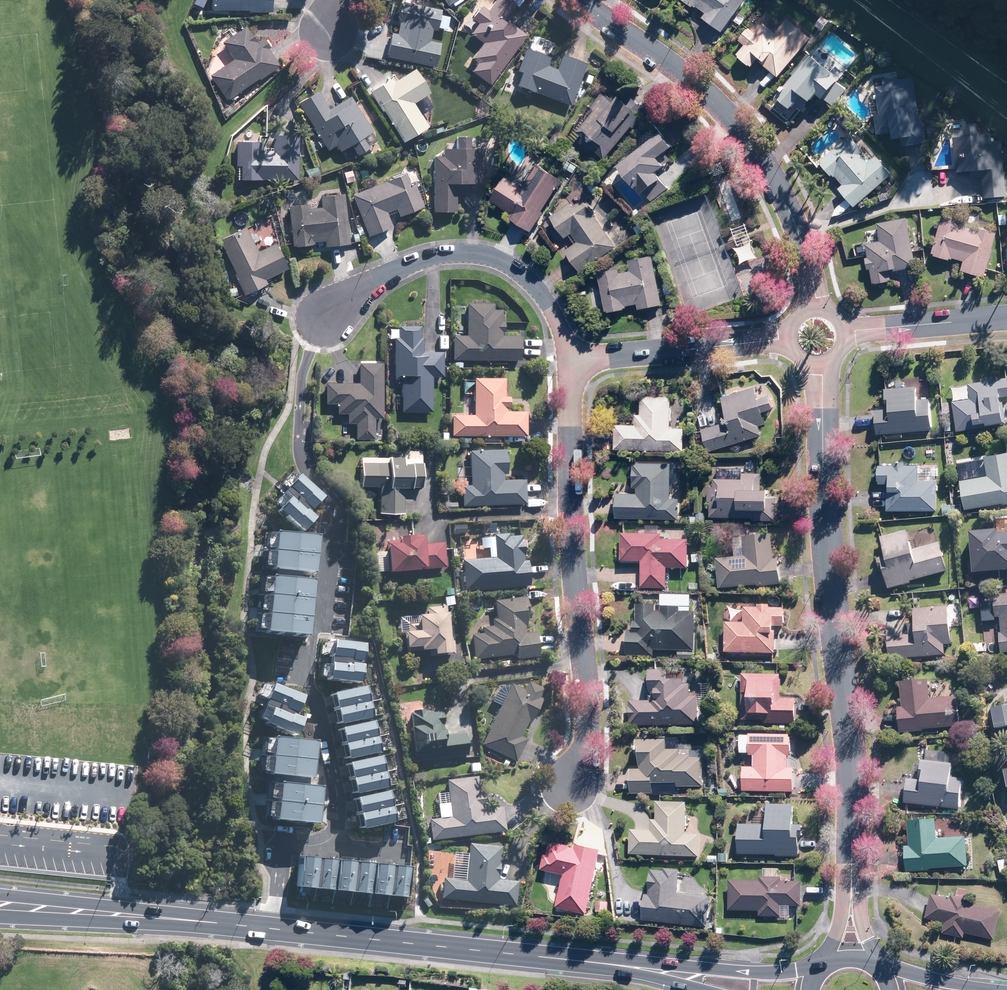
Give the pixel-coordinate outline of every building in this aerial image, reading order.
[(215,10),(273,12),(274,0),(216,0),(215,10)] [(726,30),(747,0),(685,0),(726,30)] [(441,44),(430,41),(432,27),(438,29),(442,8),(402,1),(398,21),(402,22),(400,33),(394,32),(389,54),(436,66),(441,44)] [(503,17),(501,19),(491,11),(474,33),(485,42),(468,66),(492,83),(527,34),(503,17)] [(742,41),(757,52),(753,56),(779,77),(814,35),(788,14),(775,30),(760,18),(742,41)] [(831,21),(824,15),(815,25),(823,31),(831,21)] [(264,41),(259,45),(247,26),(224,40),(237,60),(212,76),(229,101),(281,66),(264,41)] [(558,68),(548,65),(552,54),(527,46),(519,70),(521,71),(516,83),(571,104),(576,91),(587,62),(564,54),(558,68)] [(802,112),(820,91),(834,104),(849,87),(834,74),(837,70),(816,53),(782,95),(802,112)] [(428,127),(413,103),(430,92),(415,69),(398,79),(395,74),(372,89),(404,142),(428,127)] [(875,87),(882,133),(900,130),(902,145),(927,140),(916,78),(891,82),(891,85),(875,87)] [(577,134),(608,159),(645,113),(614,88),(577,134)] [(374,130),(352,96),(331,109),(318,89),(299,101),(329,148),(335,145),(340,152),(374,130)] [(660,170),(670,163),(664,155),(678,144),(666,130),(625,162),(652,201),(672,187),(660,170)] [(959,171),(983,169),(986,195),(1006,193),(1006,169),(1004,138),(995,139),(995,133),(955,138),(959,171)] [(459,134),(459,147),(444,147),(444,155),(436,155),(435,210),(457,211),(457,184),(482,185),(483,148),(470,147),(471,134),(459,134)] [(853,134),(821,161),(857,204),(889,177),(853,134)] [(273,148),(256,148),(256,139),(237,140),(237,164),(244,164),(243,179),(298,180),(298,164),(299,164),(300,135),(273,135),(273,148)] [(540,164),(528,186),(508,175),(494,198),(514,210),(511,216),(534,230),(564,178),(540,164)] [(322,165),(306,167),(307,176),(323,174),(322,165)] [(354,168),(344,170),(348,183),(358,181),(354,168)] [(410,168),(351,192),(369,236),(393,226),(389,217),(424,203),(410,168)] [(292,208),(296,245),(351,240),(348,203),(345,203),(344,193),(322,194),(323,205),(292,208)] [(606,255),(605,253),(618,244),(599,215),(587,197),(555,218),(567,236),(574,231),(581,242),(568,250),(582,271),(606,255)] [(998,231),(946,215),(934,251),(965,261),(963,269),(986,275),(992,250),(998,231)] [(894,278),(892,270),(919,264),(909,217),(879,223),(882,239),(867,243),(876,282),(894,278)] [(269,283),(266,278),(289,267),(277,242),(255,252),(243,228),(219,239),(245,295),(269,283)] [(604,274),(609,311),(664,303),(659,266),(657,266),(655,253),(631,258),(633,270),(604,274)] [(502,301),(469,300),(469,333),(455,333),(455,357),(521,358),(522,334),(501,334),(502,301)] [(433,410),(434,374),(443,375),(444,350),(425,350),(425,334),(422,334),(422,324),(401,324),(400,335),(394,335),(396,378),(406,377),(404,409),(433,410)] [(383,417),(385,361),(360,360),(360,382),(327,381),(327,403),(338,403),(338,411),(349,411),(349,422),(357,422),(357,437),(376,438),(376,417),(383,417)] [(452,412),(452,433),(528,435),(528,412),(511,411),(512,396),(505,395),(506,376),(476,375),(475,413),(452,412)] [(1001,377),(969,381),(972,398),(954,400),(959,430),(1006,423),(1006,395),(1004,395),(1001,377)] [(705,428),(712,449),(763,434),(761,425),(770,422),(767,410),(777,407),(773,393),(768,395),(764,383),(723,395),(731,420),(705,428)] [(930,404),(922,404),(920,385),(887,387),(888,407),(878,408),(881,432),(932,428),(930,404)] [(685,449),(685,427),(672,427),(673,397),(643,396),(643,415),(638,414),(638,424),(617,424),(617,449),(685,449)] [(423,485),(424,449),(410,446),(404,456),(362,454),(361,483),(381,484),(380,511),(405,512),(406,485),(423,485)] [(462,484),(463,504),(527,503),(527,478),(506,478),(505,472),(510,472),(510,449),(471,449),(472,484),(462,484)] [(985,454),(987,474),(962,478),(966,508),(1006,503),(1006,451),(985,454)] [(673,462),(635,460),(634,492),(619,491),(618,515),(680,518),(680,497),(671,497),(673,462)] [(938,465),(881,464),(881,484),(890,484),(890,510),(938,511),(938,465)] [(716,476),(714,514),(777,518),(778,494),(772,493),(773,488),(762,487),(763,472),(745,471),(744,478),(716,476)] [(459,499),(441,500),(441,508),(459,508),(459,499)] [(697,511),(697,515),(691,515),(691,523),(698,524),(707,524),(707,511),(697,511)] [(468,525),(454,524),(453,533),(467,534),(468,525)] [(917,549),(910,529),(885,537),(890,554),(882,557),(892,588),(950,570),(941,542),(917,549)] [(1003,533),(1002,529),(974,532),(978,573),(1006,570),(1006,532),(1003,533)] [(688,568),(690,540),(662,539),(663,534),(624,532),(622,560),(645,561),(644,588),(669,589),(670,567),(688,568)] [(463,561),(466,591),(531,585),(529,560),(525,560),(523,534),(494,537),(496,558),(463,561)] [(775,559),(773,534),(735,536),(736,558),(719,559),(721,587),(783,584),(782,558),(775,559)] [(389,544),(391,571),(448,567),(446,542),(427,543),(426,535),(401,537),(402,543),(389,544)] [(713,574),(701,574),(701,585),(712,585),(713,574)] [(454,587),(445,588),(447,605),(456,604),(454,587)] [(663,594),(663,605),(663,611),(657,610),(657,605),(639,604),(639,622),(636,622),(636,629),(629,629),(629,655),(656,656),(656,649),(680,650),(679,657),(696,658),(697,612),(695,612),(695,606),(693,606),(693,595),(663,594)] [(996,595),(998,617),(1003,617),(1004,633),(1002,633),(1003,653),(1006,653),(1006,594),(996,595)] [(473,634),(475,658),(519,655),(519,659),(542,657),(540,632),(526,634),(525,624),(531,624),(528,596),(496,598),(498,618),(492,619),(492,625),(484,626),(484,633),(473,634)] [(453,654),(451,613),(446,613),(446,605),(428,606),(428,614),(419,614),(420,621),(409,622),(410,631),(406,632),(407,650),(436,649),(437,655),(453,654)] [(787,626),(788,608),(748,606),(747,610),(734,610),(733,621),(728,621),(727,651),(777,653),(778,625),(787,626)] [(893,658),(948,654),(947,644),(954,644),(951,606),(918,609),(920,634),(892,636),(893,658)] [(720,652),(709,651),(709,662),(719,663),(720,652)] [(671,679),(671,669),(652,668),(651,701),(633,700),(632,724),(700,725),(701,696),(698,696),(698,691),(692,690),(692,679),(671,679)] [(734,679),(734,692),(744,692),(742,720),(798,723),(799,699),(782,698),(783,674),(745,672),(744,679),(734,679)] [(931,679),(903,681),(905,706),(901,706),(903,731),(962,727),(960,695),(933,697),(931,679)] [(501,704),(482,745),(518,762),(528,739),(523,736),(530,719),(534,720),(544,698),(542,696),(546,688),(529,680),(525,689),(513,684),(512,686),(502,681),(493,701),(501,704)] [(996,708),(1003,728),(1006,727),(1006,705),(996,708)] [(411,714),(415,746),(449,741),(445,708),(427,710),(426,707),(414,709),(415,713),(411,714)] [(796,733),(744,731),(743,754),(758,755),(758,766),(746,766),(745,790),(796,792),(797,767),(789,767),(790,752),(795,753),(796,733)] [(634,768),(633,793),(656,793),(656,784),(705,786),(706,755),(683,754),(683,748),(669,748),(669,739),(639,737),(638,768),(634,768)] [(955,764),(924,760),(922,779),(911,777),(908,801),(963,807),(966,777),(954,776),(955,764)] [(430,819),(433,839),(506,830),(503,805),(483,808),(482,804),(486,803),(485,791),(480,792),(478,775),(447,780),(449,801),(440,803),(442,817),(430,819)] [(733,786),(719,786),(719,796),(732,797),(733,786)] [(689,802),(660,800),(659,819),(654,819),(654,829),(633,828),(632,853),(700,856),(701,834),(688,833),(689,802)] [(799,804),(770,802),(769,823),(742,821),(740,852),(801,856),(803,824),(798,824),(799,804)] [(910,819),(911,845),(906,845),(907,870),(970,867),(969,836),(939,837),(938,818),(910,819)] [(588,913),(603,850),(580,845),(579,847),(553,841),(550,854),(547,853),(544,869),(566,875),(559,906),(588,913)] [(444,878),(442,898),(517,905),(519,881),(501,879),(504,846),(470,843),(469,859),(459,858),(457,879),(444,878)] [(719,853),(719,854),(719,862),(730,863),(730,852),(719,851),(719,853)] [(359,865),(357,887),(400,891),(402,869),(359,865)] [(647,894),(645,919),(709,925),(711,894),(680,891),(682,871),(654,869),(651,894),(647,894)] [(802,906),(803,880),(782,880),(783,876),(762,875),(762,880),(732,879),(730,910),(761,911),(761,915),(783,916),(783,905),(802,906)] [(973,903),(974,900),(955,895),(954,898),(933,893),(928,917),(947,922),(944,933),(965,938),(966,933),(996,940),(1003,910),(973,903)] [(381,976),(372,976),(371,989),(380,989),(381,976)]
